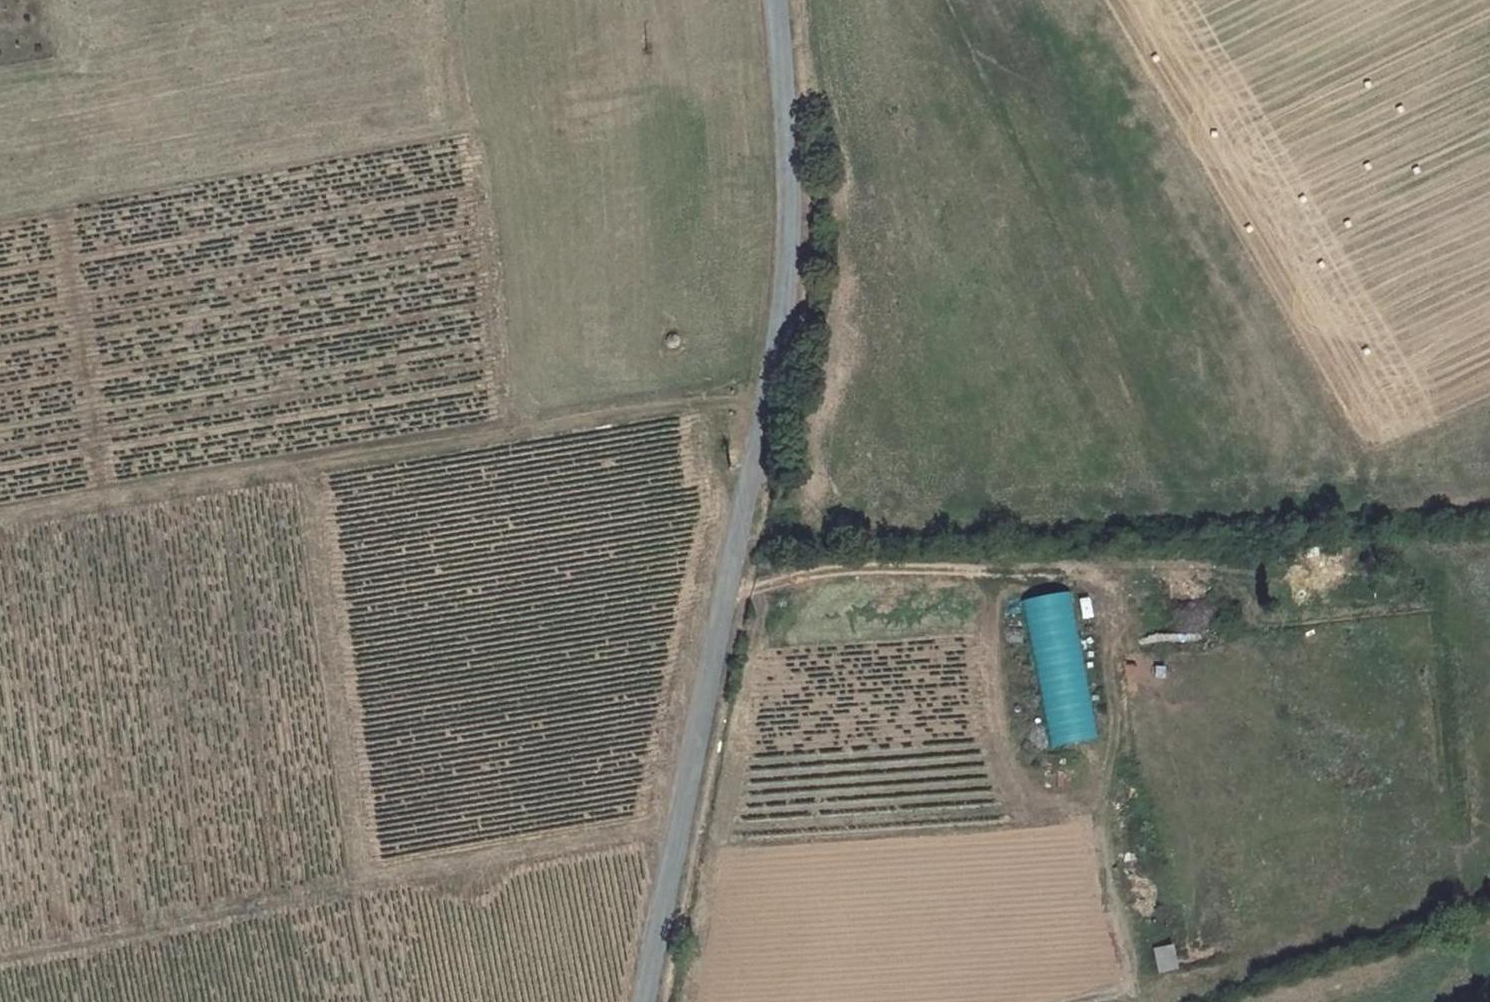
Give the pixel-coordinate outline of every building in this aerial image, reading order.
[(1090,740),(1069,590),(1026,596),(1047,746),(1090,740)] [(1173,943),(1153,948),(1159,974),(1180,969),(1173,943)]
